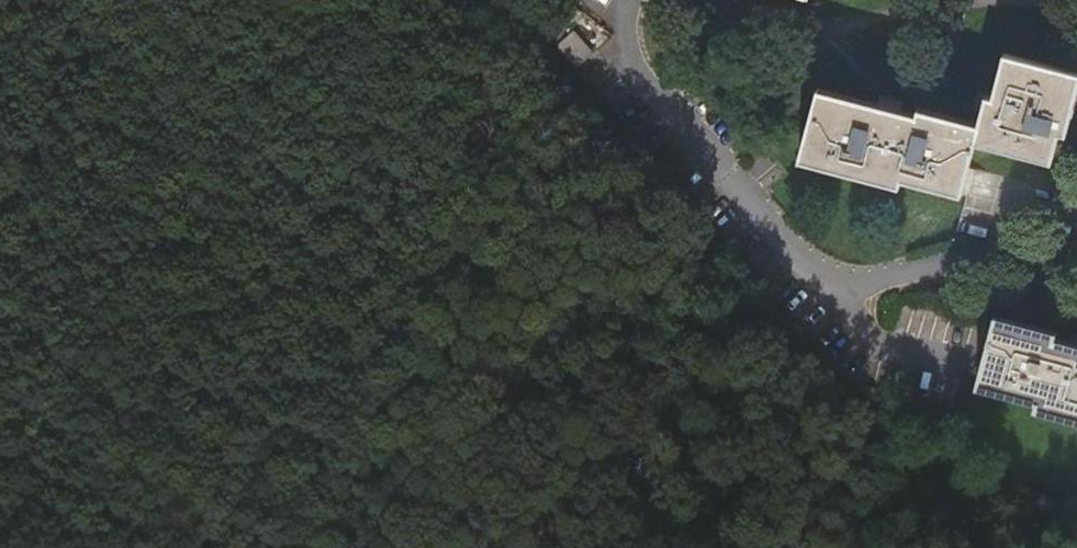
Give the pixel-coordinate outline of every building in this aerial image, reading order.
[(811,162),(911,188),(913,180),(974,195),(987,143),(1065,161),(1073,132),(1076,134),(1076,69),(1018,55),(1007,98),(999,96),(991,126),(930,111),(928,117),(898,110),(886,107),(829,93),(811,162)] [(984,387),(1044,402),(1042,409),(1076,418),(1076,345),(1061,341),(1063,334),(1001,318),(984,387)]
